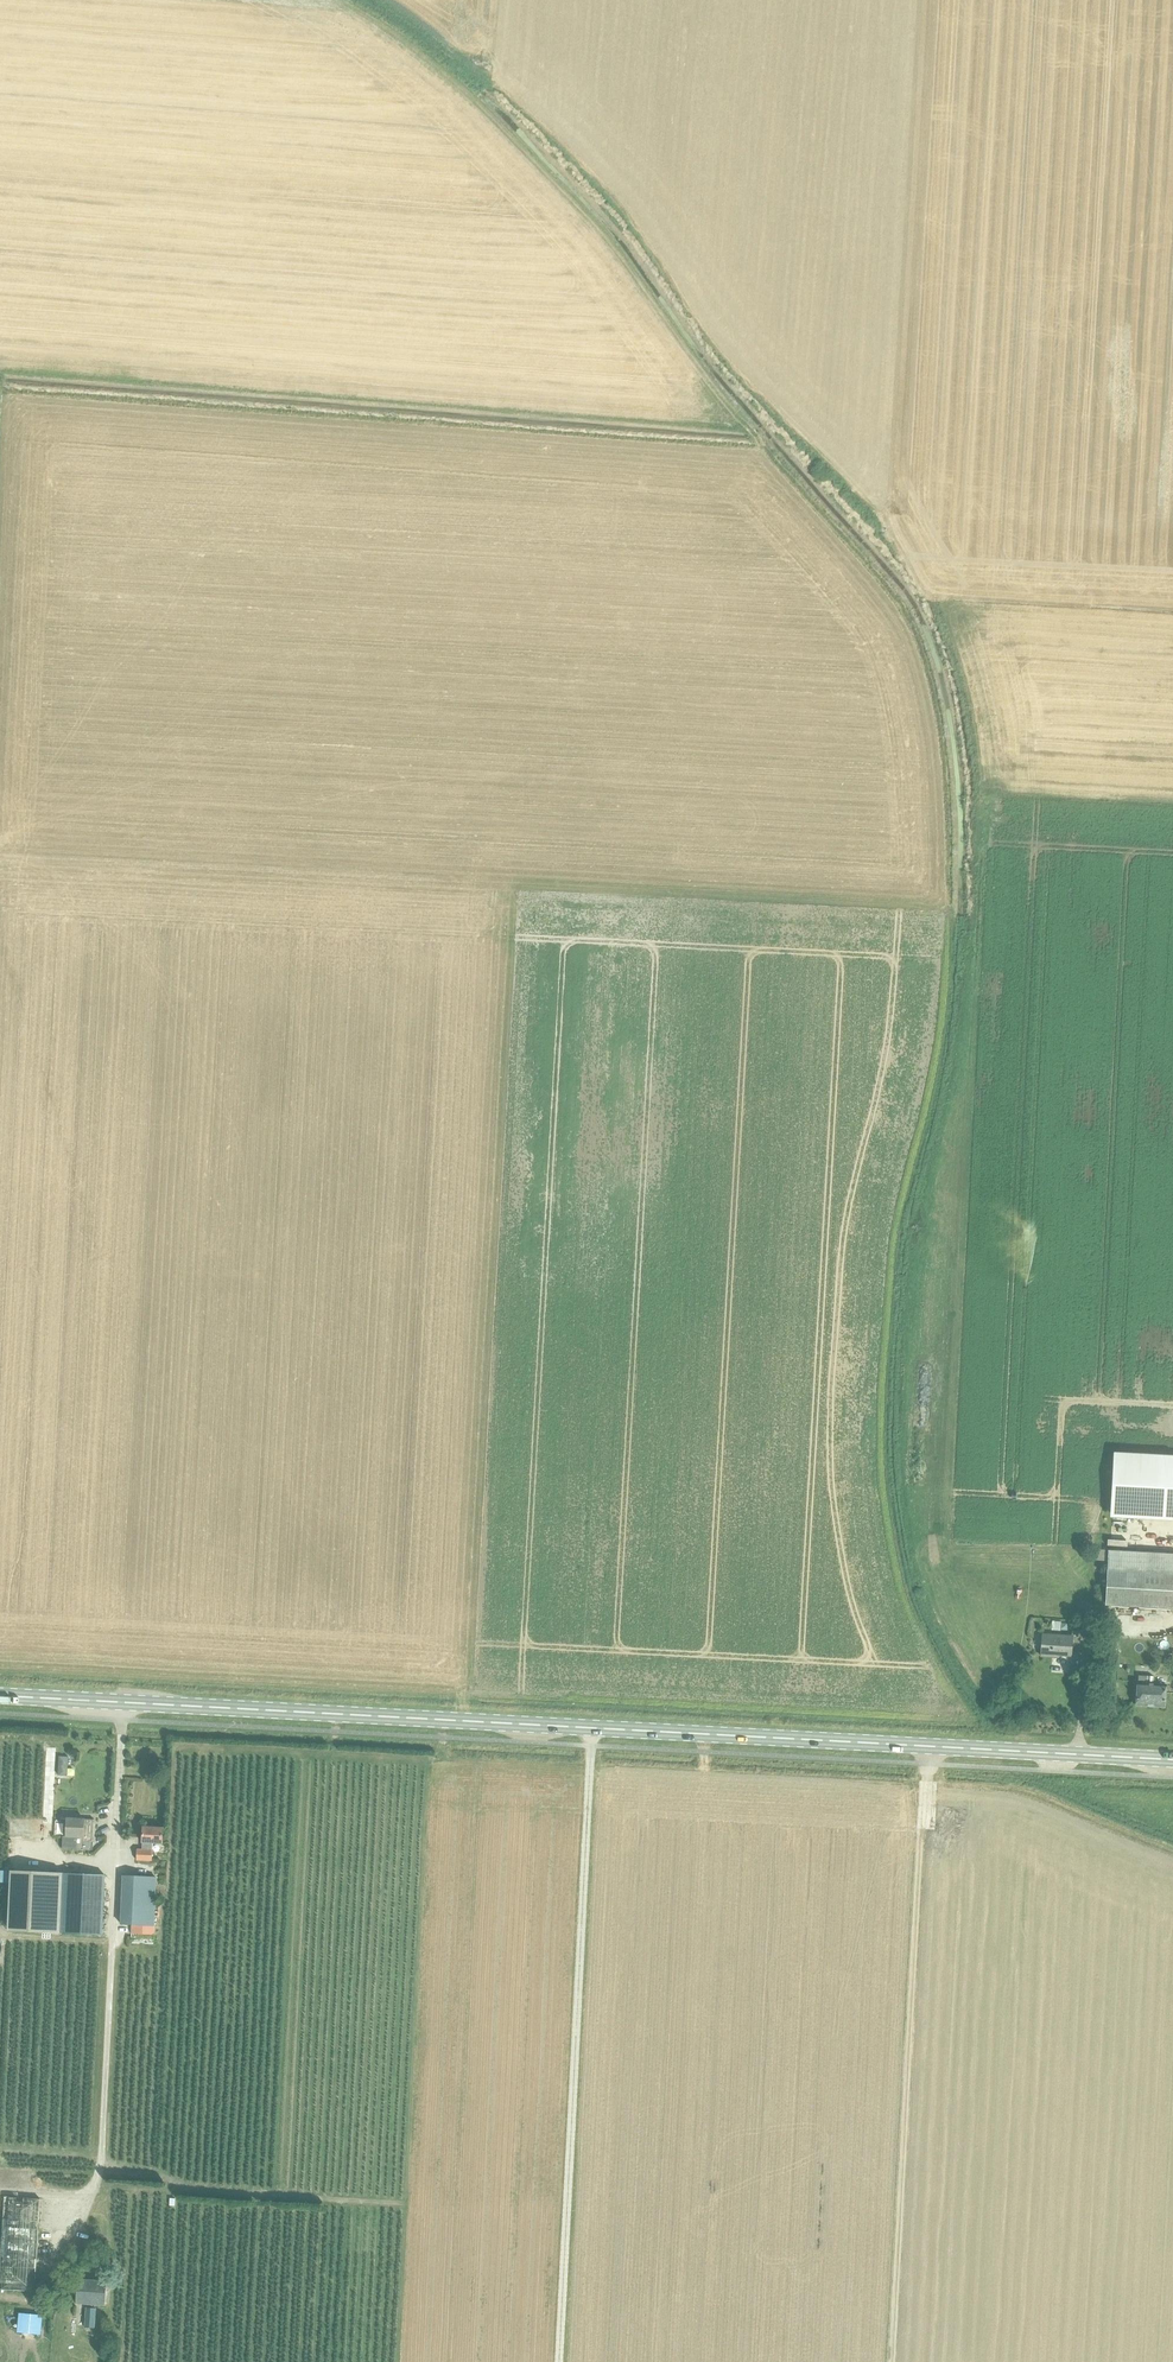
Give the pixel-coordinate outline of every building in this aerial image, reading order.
[(1172,1519),(1172,1459),(1116,1455),(1112,1515),(1172,1519)] [(1107,1550),(1096,1549),(1096,1561),(1107,1561),(1107,1550)] [(1172,1609),(1172,1555),(1110,1551),(1107,1606),(1172,1609)] [(1079,1653),(1081,1631),(1072,1631),(1072,1636),(1042,1634),(1041,1656),(1052,1657),(1052,1654),(1071,1656),(1071,1652),(1079,1653)] [(1138,1683),(1136,1705),(1164,1707),(1165,1685),(1153,1684),(1153,1677),(1138,1676),(1138,1683)] [(1070,1794),(1079,1794),(1079,1785),(1070,1785),(1070,1794)] [(111,1812),(101,1812),(100,1825),(110,1826),(111,1812)] [(62,1835),(61,1848),(89,1850),(90,1841),(92,1842),(94,1819),(84,1819),(84,1818),(67,1817),(66,1835),(62,1835)] [(136,1860),(150,1860),(152,1860),(153,1843),(162,1844),(163,1827),(142,1826),(142,1838),(141,1843),(142,1843),(142,1848),(137,1848),(136,1860)] [(8,1930),(101,1935),(104,1875),(10,1870),(8,1930)] [(156,1877),(150,1877),(123,1876),(120,1923),(132,1924),(131,1933),(153,1934),(156,1877)] [(33,2291),(40,2198),(3,2195),(0,2245),(0,2289),(33,2291)] [(106,2305),(107,2280),(76,2278),(74,2303),(90,2304),(90,2306),(86,2306),(85,2326),(94,2327),(96,2305),(106,2305)]
